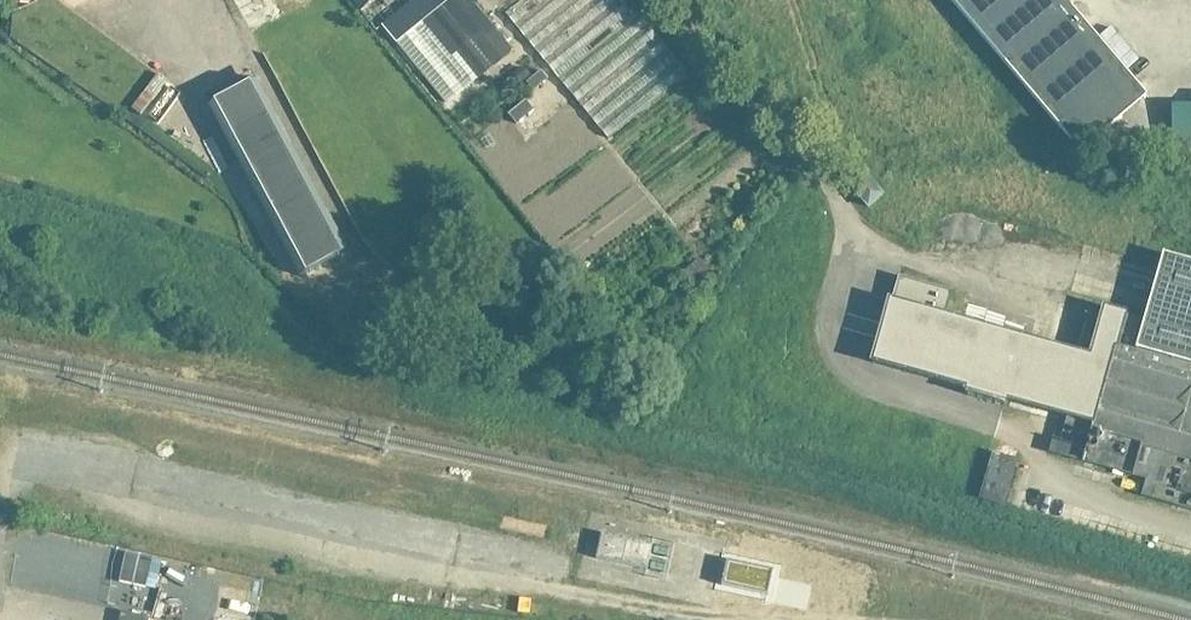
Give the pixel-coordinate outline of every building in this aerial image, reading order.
[(361,11),(375,0),(352,0),(361,11)] [(374,29),(388,46),(394,41),(442,101),(510,48),(470,0),(409,0),(393,13),(374,29)] [(606,137),(685,73),(636,12),(632,15),(619,0),(518,0),(503,12),(552,71),(606,137)] [(1002,63),(1079,152),(1146,94),(1070,5),(1066,0),(951,0),(1002,63)] [(255,78),(207,104),(299,275),(347,250),(255,78)] [(1170,104),(1169,152),(1190,152),(1190,104),(1170,104)] [(846,182),(866,206),(881,194),(861,170),(846,182)] [(952,292),(899,277),(892,300),(889,299),(871,362),(966,389),(964,394),(1003,405),(1005,399),(1067,417),(1057,453),(1146,479),(1142,495),(1190,509),(1190,260),(1163,252),(1144,319),(1091,304),(1077,353),(945,315),(952,292)] [(696,292),(710,280),(706,274),(708,272),(696,258),(680,271),(696,292)] [(1016,458),(992,451),(991,451),(977,498),(1002,506),(1002,505),(1016,458)] [(596,556),(646,567),(651,545),(601,534),(596,556)] [(725,559),(720,585),(767,595),(773,569),(725,559)]
